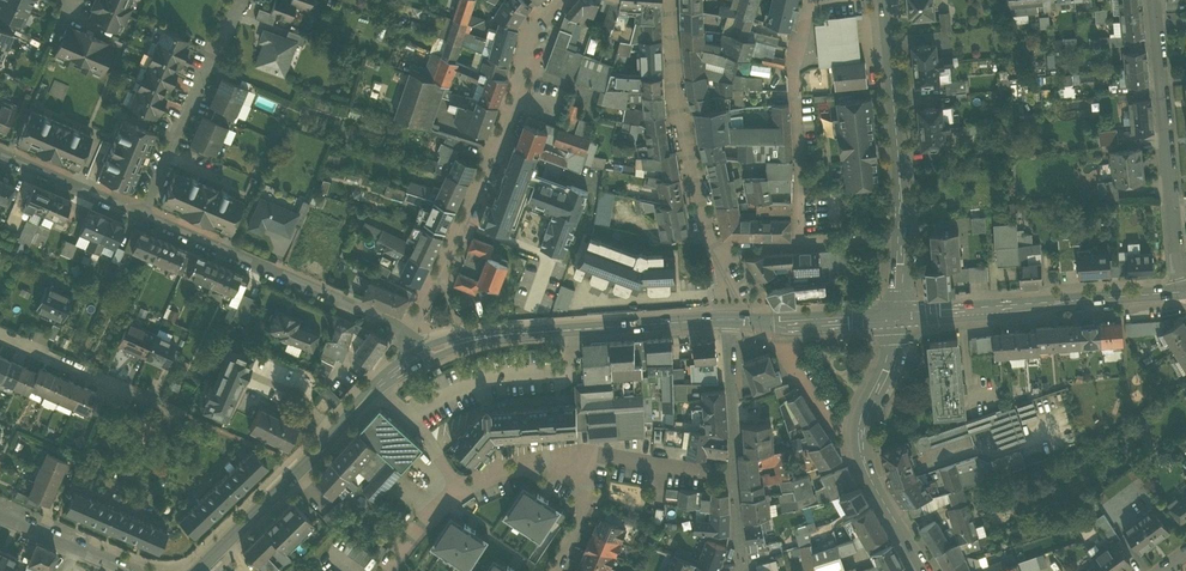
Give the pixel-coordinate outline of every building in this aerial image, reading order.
[(28,11),(3,0),(0,0),(0,13),(4,15),(9,18),(22,23),(28,11)] [(28,11),(33,0),(3,0),(28,11)] [(97,1),(127,14),(130,7),(127,5),(129,0),(98,0),(97,1)] [(296,3),(297,0),(296,0),(290,0),(290,1),(287,0),(275,0),(271,12),(270,12),(276,14),(284,17),(290,20),(296,3)] [(468,22),(470,14),(475,0),(461,0),(455,18),(468,22)] [(496,12),(502,4),(496,0),(495,0),(490,8),(496,12)] [(501,20),(517,29),(526,13),(506,0),(504,0),(502,4),(496,12),(494,16),(501,20)] [(526,13),(533,5),(526,0),(506,0),(526,13)] [(583,22),(590,12),(595,14),(600,0),(577,0),(568,10),(566,12),(578,19),(583,22)] [(600,0),(603,1),(600,8),(608,10),(611,0),(600,0)] [(613,24),(620,6),(621,0),(611,0),(608,10),(604,21),(613,24)] [(620,6),(613,24),(611,33),(610,35),(621,39),(630,39),(635,25),(628,23),(628,18),(628,17),(629,12),(637,13),(638,19),(645,20),(645,21),(651,22),(662,21),(661,0),(621,0),(620,6)] [(703,0),(681,0),(681,8),(703,9),(703,0)] [(739,8),(736,15),(738,15),(754,18),(756,10),(759,0),(741,0),(739,8)] [(797,0),(773,0),(768,22),(790,28),(793,18),(796,19),(799,6),(796,5),(797,0)] [(914,18),(935,16),(933,0),(908,0),(909,3),(907,3),(908,13),(910,13),(910,14),(913,14),(914,18)] [(1043,2),(1044,10),(1052,10),(1051,6),(1051,0),(1043,0),(1043,2)] [(1075,0),(1067,0),(1058,1),(1058,5),(1059,11),(1076,9),(1075,0)] [(1120,0),(1112,0),(1114,13),(1121,13),(1120,3),(1120,0)] [(119,31),(127,14),(97,1),(90,17),(119,31)] [(1121,13),(1122,20),(1144,18),(1143,7),(1142,1),(1138,2),(1120,3),(1121,13)] [(1003,4),(1004,17),(1012,16),(1011,13),(1010,5),(1010,3),(1003,4)] [(1027,11),(1027,3),(1010,5),(1011,13),(1027,11)] [(1038,10),(1037,3),(1027,3),(1027,11),(1038,10)] [(729,14),(736,15),(739,8),(731,7),(728,6),(720,5),(719,13),(729,14)] [(255,18),(273,24),(276,14),(270,12),(271,12),(259,8),(255,18)] [(681,8),(682,26),(704,29),(704,19),(703,10),(703,9),(681,8)] [(1098,9),(1099,22),(1108,21),(1107,8),(1098,9)] [(719,20),(719,13),(703,10),(704,19),(719,20)] [(940,12),(942,31),(952,30),(950,11),(940,12)] [(1028,21),(1027,11),(1011,13),(1012,16),(1012,22),(1028,21)] [(545,68),(575,80),(583,55),(584,54),(576,51),(567,47),(569,42),(576,23),(578,19),(566,12),(558,35),(549,57),(545,68)] [(484,18),(470,14),(468,22),(468,23),(473,25),(485,20),(484,18)] [(732,33),(738,15),(736,15),(729,14),(722,32),(726,32),(732,33)] [(825,22),(826,33),(858,30),(856,15),(856,14),(833,17),(825,17),(825,22)] [(1,21),(6,24),(9,18),(4,15),(1,21)] [(738,15),(732,33),(747,37),(750,29),(754,18),(738,15)] [(1049,15),(1040,16),(1040,28),(1050,28),(1049,15)] [(6,24),(19,30),(22,23),(9,18),(6,24)] [(448,39),(449,39),(461,43),(468,23),(468,22),(455,18),(448,39)] [(1145,28),(1144,18),(1122,20),(1123,35),(1124,37),(1129,36),(1140,35),(1145,35),(1145,29),(1145,28)] [(645,20),(638,19),(635,25),(630,39),(631,39),(641,39),(645,39),(645,21),(645,20)] [(501,20),(498,29),(516,37),(519,30),(517,29),(501,20)] [(1123,35),(1122,20),(1113,21),(1114,36),(1123,35)] [(601,30),(611,33),(613,24),(604,21),(601,30)] [(645,21),(645,39),(661,38),(662,38),(662,21),(651,22),(645,21)] [(820,65),(829,65),(826,33),(825,22),(816,23),(820,65)] [(583,25),(576,23),(569,42),(576,44),(583,25)] [(99,75),(100,75),(101,73),(106,61),(109,60),(110,56),(109,54),(113,45),(94,36),(94,35),(93,35),(92,36),(88,34),(88,33),(87,33),(67,25),(64,34),(61,35),(59,38),(60,41),(55,54),(54,56),(55,56),(57,52),(66,56),(64,60),(71,63),(73,57),(84,62),(82,68),(90,71),(92,67),(100,71),(99,75)] [(705,48),(706,48),(705,41),(705,30),(704,29),(682,26),(683,44),(705,48)] [(509,62),(516,37),(498,29),(490,27),(488,33),(496,36),(490,55),(509,62)] [(5,45),(8,46),(13,35),(0,29),(0,56),(5,45)] [(163,29),(157,42),(185,54),(189,47),(186,46),(188,40),(163,29)] [(303,45),(306,35),(289,29),(286,38),(296,42),(303,45)] [(750,29),(747,37),(756,39),(777,44),(778,45),(780,36),(750,29)] [(271,70),(284,75),(287,65),(296,42),(286,38),(265,30),(264,30),(261,41),(265,42),(262,49),(259,57),(256,65),(271,70)] [(860,54),(858,30),(826,33),(829,65),(834,64),(834,63),(837,63),(861,61),(860,54)] [(720,51),(728,53),(740,57),(749,59),(751,54),(756,39),(747,37),(732,33),(726,32),(722,44),(720,51)] [(1124,37),(1123,35),(1114,36),(1110,36),(1110,45),(1130,43),(1129,36),(1124,37)] [(1129,36),(1130,43),(1141,42),(1140,35),(1129,36)] [(663,74),(661,38),(645,39),(641,39),(641,53),(642,73),(663,74)] [(449,39),(443,55),(455,60),(461,43),(449,39)] [(621,39),(617,52),(628,52),(631,39),(630,39),(621,39)] [(641,39),(631,39),(628,52),(627,53),(641,53),(641,39)] [(777,44),(756,39),(751,54),(763,56),(764,53),(774,55),(777,44)] [(476,49),(485,53),(486,46),(469,41),(467,46),(476,49)] [(722,44),(705,41),(706,48),(720,51),(722,44)] [(157,42),(152,55),(177,66),(179,60),(182,62),(185,54),(157,42)] [(576,44),(569,42),(567,47),(576,51),(578,45),(576,44)] [(1130,43),(1131,51),(1142,50),(1141,42),(1130,43)] [(915,65),(937,63),(937,58),(936,44),(930,44),(930,43),(919,44),(918,44),(919,45),(913,46),(915,65)] [(706,64),(706,58),(705,48),(683,44),(687,76),(707,76),(706,64)] [(706,48),(705,48),(706,58),(725,63),(728,53),(720,51),(706,48)] [(485,56),(486,56),(486,54),(485,53),(476,49),(471,67),(480,71),(485,56)] [(1126,68),(1148,66),(1147,49),(1142,50),(1131,51),(1125,51),(1126,68)] [(424,75),(434,79),(443,55),(434,51),(424,75)] [(628,52),(617,52),(615,60),(625,64),(627,53),(628,52)] [(724,69),(721,80),(733,82),(735,74),(740,57),(728,53),(725,63),(725,66),(724,69)] [(762,62),(784,67),(786,58),(774,55),(764,53),(763,56),(762,62)] [(1056,53),(1047,54),(1048,67),(1057,66),(1056,53)] [(152,55),(146,67),(174,79),(178,72),(175,71),(177,66),(152,55)] [(455,60),(443,55),(434,79),(438,81),(450,85),(455,72),(459,62),(455,60)] [(601,61),(583,55),(575,80),(601,88),(607,90),(607,87),(611,75),(598,70),(601,61)] [(486,73),(490,58),(486,56),(485,56),(480,71),(486,73)] [(73,57),(71,63),(82,68),(84,62),(73,57)] [(490,58),(486,73),(489,74),(505,78),(509,63),(490,58)] [(706,58),(706,64),(724,69),(725,66),(725,63),(706,58)] [(601,61),(598,70),(611,75),(612,72),(614,65),(601,61)] [(834,69),(836,86),(842,86),(866,83),(867,83),(865,61),(861,61),(837,63),(834,63),(834,64),(834,69)] [(485,85),(489,74),(486,73),(480,71),(471,67),(459,62),(455,72),(479,82),(485,85)] [(771,65),(752,63),(751,73),(770,76),(771,65)] [(939,82),(938,68),(937,63),(915,65),(916,84),(922,83),(922,85),(923,85),(934,84),(934,82),(939,82)] [(724,69),(706,64),(707,76),(708,76),(708,78),(720,80),(721,80),(724,69)] [(951,66),(938,68),(939,82),(946,81),(953,81),(951,66)] [(1149,76),(1148,66),(1126,68),(1128,84),(1134,84),(1145,83),(1150,82),(1149,76)] [(146,67),(141,80),(166,91),(168,85),(171,87),(174,79),(146,67)] [(1128,84),(1126,68),(1118,69),(1119,83),(1120,85),(1128,84)] [(395,117),(423,126),(434,93),(438,81),(434,79),(424,75),(411,71),(395,117)] [(607,87),(615,89),(617,83),(620,73),(612,72),(611,75),(607,87)] [(1080,72),(1072,73),(1073,84),(1080,83),(1080,72)] [(639,80),(643,80),(642,73),(620,73),(617,83),(638,83),(639,82),(639,80)] [(643,80),(643,88),(664,87),(663,74),(642,73),(643,80)] [(1063,85),(1073,84),(1072,73),(1062,74),(1063,85)] [(482,93),(501,99),(508,79),(505,78),(489,74),(485,85),(482,93)] [(744,89),(763,89),(762,77),(749,77),(735,74),(733,82),(733,89),(744,89)] [(218,85),(216,90),(242,102),(248,89),(219,76),(217,82),(218,85)] [(687,76),(689,96),(709,95),(710,95),(708,78),(708,76),(707,76),(687,76)] [(1030,101),(1028,77),(1010,78),(1012,102),(1030,101)] [(51,85),(64,94),(69,86),(56,78),(51,85)] [(953,81),(946,81),(947,94),(957,93),(966,92),(970,91),(969,79),(953,81)] [(141,80),(135,92),(163,105),(167,97),(164,96),(166,91),(141,80)] [(617,83),(615,89),(628,91),(628,90),(636,91),(643,92),(643,91),(643,88),(643,80),(639,80),(639,82),(638,83),(617,83)] [(733,89),(733,82),(721,80),(720,80),(719,94),(731,96),(732,96),(733,89)] [(434,93),(452,99),(453,93),(449,91),(450,85),(438,81),(434,93)] [(217,82),(210,97),(213,96),(216,90),(218,85),(217,82)] [(485,85),(479,82),(476,90),(482,93),(485,85)] [(1120,85),(1119,83),(1109,84),(1110,93),(1118,93),(1120,93),(1120,85)] [(1134,84),(1134,91),(1145,90),(1145,83),(1134,84)] [(1134,91),(1134,84),(1128,84),(1120,85),(1120,93),(1134,91)] [(626,107),(627,101),(628,91),(615,89),(607,87),(607,90),(603,102),(626,107)] [(1072,87),(1059,88),(1059,97),(1073,95),(1072,87)] [(603,102),(607,90),(601,88),(598,100),(603,102)] [(744,89),(733,89),(732,96),(731,96),(730,107),(745,106),(744,89)] [(236,115),(242,102),(216,90),(213,96),(210,97),(208,103),(217,106),(236,115)] [(482,93),(476,90),(473,98),(479,99),(480,100),(482,93)] [(628,90),(628,91),(627,101),(644,100),(643,92),(636,91),(628,90)] [(1146,98),(1145,90),(1134,91),(1135,99),(1146,98)] [(1135,99),(1134,91),(1120,93),(1118,93),(1119,100),(1129,99),(1135,99)] [(160,112),(163,105),(135,92),(130,105),(155,116),(157,111),(160,112)] [(461,127),(469,129),(479,99),(473,98),(454,92),(453,93),(452,99),(451,101),(461,104),(455,120),(461,127)] [(646,115),(664,113),(662,92),(643,92),(644,100),(645,110),(645,115),(646,115)] [(480,100),(499,105),(501,99),(482,93),(480,100)] [(712,109),(709,95),(689,96),(691,111),(695,111),(712,109)] [(844,156),(848,188),(878,185),(878,178),(879,178),(877,157),(878,156),(876,142),(875,142),(872,119),(873,119),(871,97),(852,100),(853,103),(850,104),(849,100),(838,101),(839,118),(841,130),(839,131),(839,136),(841,156),(844,156)] [(1129,99),(1131,116),(1153,114),(1152,103),(1151,103),(1151,97),(1146,98),(1135,99),(1129,99)] [(6,131),(17,105),(0,98),(0,129),(6,131)] [(469,129),(489,134),(499,105),(480,100),(479,99),(469,129)] [(569,111),(563,128),(567,130),(572,131),(581,106),(575,104),(568,102),(566,109),(569,111)] [(789,103),(775,104),(776,123),(776,129),(777,141),(792,141),(789,103)] [(217,106),(214,113),(231,121),(233,122),(236,115),(217,106)] [(921,128),(943,126),(943,121),(942,107),(936,107),(936,106),(924,107),(925,108),(919,109),(921,128)] [(942,107),(943,121),(954,120),(952,106),(942,107)] [(632,122),(634,108),(630,108),(626,107),(624,121),(625,121),(632,122)] [(639,109),(634,108),(632,122),(639,124),(640,119),(639,109)] [(730,138),(729,132),(728,125),(727,115),(727,108),(712,109),(695,111),(700,141),(721,139),(729,138),(730,138)] [(69,162),(78,166),(79,161),(82,155),(83,156),(87,148),(87,146),(86,146),(91,135),(32,110),(31,110),(27,121),(26,120),(22,129),(23,130),(18,141),(27,144),(28,142),(37,145),(36,148),(42,151),(43,148),(48,150),(47,153),(49,154),(50,151),(55,153),(54,156),(60,159),(61,156),(70,160),(69,162)] [(228,127),(231,121),(214,113),(211,120),(228,127)] [(664,113),(646,115),(647,117),(648,127),(648,131),(666,129),(664,114),(664,113)] [(743,114),(727,115),(728,125),(738,124),(744,124),(743,114)] [(1154,124),(1153,114),(1131,116),(1131,123),(1124,124),(1125,133),(1132,132),(1154,130),(1153,124),(1154,124)] [(199,123),(196,129),(223,140),(228,127),(211,120),(200,115),(198,120),(199,123)] [(525,123),(544,129),(547,123),(528,116),(525,123)] [(575,132),(582,135),(587,120),(580,118),(575,132)] [(99,176),(126,187),(132,184),(138,169),(136,168),(139,161),(142,162),(142,160),(140,159),(143,152),(145,153),(148,147),(145,146),(147,141),(151,139),(154,132),(124,119),(99,176)] [(198,120),(191,136),(194,134),(196,129),(199,123),(198,120)] [(623,130),(630,131),(632,122),(625,121),(623,130)] [(635,145),(638,131),(639,124),(632,122),(630,131),(627,146),(635,147),(635,145)] [(539,155),(540,156),(542,150),(546,139),(549,131),(544,129),(525,123),(516,147),(539,155)] [(550,128),(551,124),(547,123),(544,129),(549,131),(546,139),(555,142),(557,135),(552,133),(553,129),(550,128)] [(976,123),(960,124),(961,134),(977,132),(976,123)] [(552,133),(557,135),(560,127),(557,126),(551,124),(550,128),(553,129),(552,133)] [(945,145),(944,130),(943,126),(921,128),(922,147),(928,147),(928,148),(940,147),(940,145),(945,145)] [(565,137),(567,130),(563,128),(560,127),(557,135),(555,142),(562,144),(565,137)] [(217,153),(223,140),(196,129),(194,134),(191,136),(188,141),(201,146),(214,152),(217,153)] [(644,131),(646,143),(647,156),(661,154),(670,153),(666,129),(648,131),(644,131)] [(739,141),(777,141),(776,129),(738,129),(732,129),(732,131),(729,132),(730,138),(729,138),(729,141),(739,141)] [(1117,129),(1098,131),(1100,144),(1119,142),(1117,129)] [(582,135),(575,132),(572,131),(567,130),(565,137),(589,145),(591,139),(591,138),(582,135)] [(459,150),(460,150),(466,139),(448,133),(444,143),(459,149),(459,150)] [(589,145),(565,137),(562,144),(572,148),(587,153),(589,145)] [(1060,140),(1050,137),(1048,147),(1058,150),(1060,140)] [(587,153),(583,162),(592,164),(595,155),(599,142),(591,139),(589,145),(587,153)] [(707,159),(725,157),(727,157),(724,146),(723,146),(721,139),(700,141),(705,159),(707,159)] [(768,159),(793,159),(792,141),(777,141),(739,141),(739,148),(740,158),(751,159),(768,159)] [(439,160),(439,161),(446,163),(445,167),(451,169),(457,156),(458,156),(459,154),(458,153),(459,150),(459,149),(444,143),(442,142),(438,150),(440,151),(439,154),(441,155),(439,160)] [(626,153),(627,146),(613,143),(612,150),(626,153)] [(635,147),(634,155),(637,156),(643,156),(647,156),(646,143),(638,145),(638,147),(635,147)] [(198,153),(211,158),(214,152),(201,146),(198,153)] [(529,201),(555,210),(555,209),(579,218),(589,191),(568,183),(567,185),(532,172),(539,155),(516,147),(515,146),(494,203),(488,201),(480,223),(509,234),(512,226),(516,227),(533,183),(535,184),(529,201)] [(626,153),(634,155),(635,147),(627,146),(626,153)] [(565,156),(557,153),(554,161),(581,171),(583,162),(587,153),(572,148),(570,154),(566,153),(565,156)] [(1115,179),(1115,183),(1118,183),(1144,180),(1141,148),(1112,151),(1115,179)] [(540,156),(554,161),(557,153),(546,149),(542,150),(540,156)] [(676,152),(670,153),(661,154),(665,180),(680,178),(676,152)] [(637,173),(647,175),(663,178),(663,180),(665,180),(661,154),(647,156),(643,156),(637,156),(637,166),(637,173)] [(607,157),(595,155),(592,164),(605,167),(607,157)] [(449,173),(451,169),(445,167),(446,163),(439,161),(424,156),(421,166),(438,171),(447,174),(448,172),(449,173)] [(477,165),(458,156),(457,156),(451,169),(449,173),(469,181),(477,165)] [(707,159),(711,179),(729,176),(727,169),(726,162),(725,157),(707,159)] [(752,173),(752,166),(751,159),(740,158),(740,169),(740,174),(752,173)] [(793,159),(768,159),(768,165),(767,170),(767,176),(792,175),(793,159)] [(637,166),(623,164),(622,170),(637,173),(637,166)] [(419,172),(436,176),(438,171),(421,166),(419,172)] [(447,174),(444,180),(465,189),(469,181),(449,173),(448,172),(447,174)] [(222,228),(230,231),(234,222),(233,221),(242,201),(234,198),(234,197),(227,194),(228,193),(221,190),(221,191),(218,190),(197,181),(198,180),(191,177),(191,178),(184,175),(183,176),(176,173),(167,193),(166,192),(162,202),(170,205),(169,205),(170,206),(172,202),(182,206),(180,210),(187,213),(189,209),(197,212),(195,217),(197,217),(198,213),(206,217),(205,221),(212,224),(213,220),(223,224),(221,228),(222,228)] [(659,181),(663,180),(663,178),(647,175),(645,182),(660,184),(659,181)] [(711,179),(716,204),(738,201),(739,201),(737,193),(735,185),(734,177),(733,176),(733,175),(729,176),(711,179)] [(774,184),(782,183),(792,183),(792,175),(767,176),(756,176),(743,176),(745,183),(746,190),(748,200),(757,200),(772,200),(771,190),(769,183),(774,184)] [(735,185),(745,183),(743,176),(740,177),(734,177),(735,185)] [(7,203),(15,184),(0,178),(0,199),(7,203)] [(684,201),(680,178),(665,180),(663,180),(659,181),(660,184),(660,188),(662,204),(684,201)] [(1098,181),(1100,201),(1120,199),(1118,183),(1115,183),(1115,179),(1098,181)] [(439,192),(436,199),(456,208),(465,189),(444,180),(439,192)] [(409,191),(436,199),(439,192),(433,190),(410,182),(407,190),(409,191)] [(33,208),(44,213),(53,193),(34,185),(25,204),(25,205),(25,206),(24,208),(32,211),(33,208)] [(596,222),(610,225),(615,193),(610,192),(601,190),(596,222)] [(744,192),(737,193),(739,201),(748,200),(746,190),(743,190),(744,192)] [(406,197),(426,205),(433,204),(436,199),(409,191),(406,197)] [(325,197),(314,192),(310,200),(322,205),(325,197)] [(71,201),(53,193),(44,213),(51,216),(63,221),(63,219),(71,201)] [(265,224),(289,234),(293,222),(297,213),(297,212),(261,197),(249,226),(261,232),(265,224)] [(635,198),(637,212),(644,211),(642,200),(635,198)] [(293,222),(300,225),(310,202),(302,199),(297,212),(297,213),(293,222)] [(446,230),(456,208),(436,199),(433,204),(432,208),(427,217),(426,221),(446,230)] [(644,211),(658,209),(657,205),(662,204),(642,200),(644,211)] [(772,200),(757,200),(757,207),(757,211),(763,212),(768,212),(792,212),(792,200),(772,200)] [(690,234),(684,201),(662,204),(657,205),(658,209),(661,230),(662,238),(690,234)] [(723,238),(746,238),(741,216),(738,201),(716,204),(723,238)] [(931,203),(932,210),(947,208),(945,201),(931,203)] [(172,202),(170,206),(180,210),(182,206),(172,202)] [(1015,212),(1014,202),(1005,203),(1006,213),(1015,212)] [(423,215),(427,217),(432,208),(421,205),(418,216),(423,217),(423,215)] [(948,215),(947,208),(932,210),(934,217),(948,215)] [(87,247),(93,250),(108,216),(91,209),(90,210),(81,232),(80,233),(91,237),(86,247),(87,247)] [(541,247),(565,255),(579,218),(555,209),(555,210),(551,220),(550,220),(545,235),(541,247)] [(39,223),(47,226),(51,216),(44,213),(39,223)] [(124,224),(108,216),(93,250),(98,252),(100,253),(100,252),(104,243),(114,247),(115,245),(124,224)] [(763,217),(741,216),(746,238),(762,238),(762,218),(763,218),(763,217)] [(972,218),(973,232),(986,231),(987,231),(986,227),(985,216),(981,217),(972,218)] [(28,218),(22,232),(34,237),(39,223),(28,218)] [(762,238),(771,238),(771,218),(763,218),(762,218),(762,238)] [(792,218),(771,218),(771,238),(791,238),(791,236),(792,218)] [(213,220),(212,224),(221,228),(223,224),(213,220)] [(47,226),(39,223),(34,237),(32,241),(43,246),(51,228),(47,226)] [(410,235),(419,239),(425,226),(415,223),(410,235)] [(995,247),(996,247),(996,246),(1018,245),(1018,235),(1017,223),(994,224),(995,247)] [(444,235),(425,226),(419,239),(415,246),(411,255),(430,264),(444,235)] [(138,253),(154,260),(163,240),(134,227),(131,235),(137,238),(131,252),(137,255),(138,253)] [(389,243),(398,248),(410,254),(411,255),(415,246),(383,230),(379,238),(389,243)] [(931,232),(934,267),(950,266),(961,265),(961,264),(961,265),(958,231),(959,231),(959,230),(931,232)] [(32,241),(34,237),(22,232),(18,241),(30,246),(32,241)] [(1018,235),(1018,245),(1033,243),(1032,234),(1018,235)] [(124,249),(131,252),(137,238),(131,235),(124,249)] [(1058,237),(1059,245),(1070,244),(1071,244),(1070,236),(1058,237)] [(591,237),(590,240),(600,243),(598,248),(608,252),(610,247),(631,255),(629,259),(635,261),(637,257),(640,256),(648,259),(648,257),(655,256),(655,260),(662,260),(662,256),(663,256),(663,253),(646,254),(641,252),(637,253),(600,240),(591,237)] [(483,272),(480,281),(460,273),(456,283),(476,292),(480,281),(494,286),(498,288),(508,263),(509,260),(502,257),(500,260),(490,256),(494,245),(474,238),(470,249),(489,256),(488,258),(484,268),(483,272)] [(61,252),(72,257),(72,255),(77,244),(66,239),(61,252)] [(676,285),(675,256),(663,256),(662,256),(662,260),(655,260),(655,256),(648,257),(648,259),(640,256),(637,257),(635,261),(629,259),(631,255),(610,247),(608,252),(598,248),(600,243),(590,240),(589,239),(580,263),(578,269),(585,271),(591,274),(608,280),(615,282),(631,288),(638,291),(639,286),(648,286),(671,285),(676,285)] [(181,257),(188,260),(191,252),(163,240),(154,260),(170,267),(169,269),(175,271),(176,270),(181,257)] [(1129,250),(1129,253),(1141,253),(1140,241),(1128,242),(1129,250)] [(407,261),(408,259),(405,257),(401,257),(395,254),(398,248),(389,243),(386,250),(407,261)] [(1019,264),(1020,287),(1043,285),(1043,283),(1040,243),(1033,243),(1018,245),(1019,261),(1019,264)] [(1074,258),(1079,258),(1078,254),(1079,254),(1079,248),(1080,248),(1079,243),(1071,244),(1070,244),(1071,258),(1073,258),(1074,258)] [(1059,245),(1060,270),(1074,269),(1074,258),(1073,258),(1071,258),(1070,244),(1059,245)] [(1019,261),(1018,245),(996,246),(996,247),(996,248),(997,262),(998,265),(1005,265),(1019,264),(1019,261)] [(112,259),(119,262),(124,249),(118,246),(112,259)] [(410,254),(398,248),(395,254),(401,257),(405,257),(408,259),(410,254)] [(1090,248),(1080,248),(1079,248),(1079,254),(1078,254),(1079,258),(1080,275),(1119,272),(1118,258),(1109,259),(1108,252),(1091,253),(1090,248)] [(98,252),(93,250),(91,254),(87,263),(94,266),(96,260),(97,259),(95,258),(98,252)] [(839,281),(839,276),(837,250),(828,251),(829,265),(830,282),(839,281)] [(818,251),(793,252),(794,264),(794,275),(797,275),(808,274),(819,274),(819,266),(818,251)] [(819,266),(829,265),(828,251),(818,251),(819,266)] [(194,277),(210,284),(219,264),(191,252),(188,260),(194,262),(187,276),(193,279),(194,277)] [(793,252),(765,254),(773,266),(788,264),(794,264),(793,252)] [(1128,258),(1129,271),(1153,270),(1152,252),(1141,253),(1129,253),(1128,253),(1128,258)] [(420,284),(430,264),(411,255),(410,254),(408,259),(407,261),(401,274),(420,284)] [(777,272),(773,266),(765,254),(746,258),(759,279),(777,272)] [(384,255),(381,264),(387,266),(391,258),(384,255)] [(175,271),(181,274),(188,260),(181,257),(176,270),(175,271)] [(1118,258),(1119,272),(1129,271),(1128,258),(1118,258)] [(578,269),(580,263),(578,262),(573,273),(582,277),(585,271),(578,269)] [(248,276),(219,264),(210,284),(227,291),(226,293),(232,295),(238,281),(244,284),(248,276)] [(375,272),(387,278),(391,269),(388,268),(379,264),(375,272)] [(970,279),(970,281),(989,280),(988,265),(969,266),(970,279)] [(951,283),(950,266),(934,267),(923,268),(925,295),(952,293),(955,292),(954,283),(951,283)] [(954,267),(955,280),(970,279),(969,266),(954,267)] [(375,272),(371,280),(396,291),(399,284),(387,278),(375,272)] [(608,280),(591,274),(590,276),(592,280),(604,284),(607,283),(608,280)] [(808,274),(797,275),(798,279),(800,279),(800,285),(809,284),(808,274)] [(409,296),(396,291),(371,280),(364,297),(402,313),(409,296)] [(631,288),(615,282),(614,285),(615,289),(627,293),(630,291),(631,288)] [(800,285),(795,286),(795,291),(798,291),(798,293),(800,294),(802,294),(826,291),(826,287),(825,282),(809,284),(800,285)] [(396,291),(409,296),(412,290),(399,284),(396,291)] [(562,284),(554,304),(568,309),(575,289),(562,284)] [(55,316),(63,319),(72,297),(46,286),(37,308),(48,313),(48,314),(49,317),(51,318),(54,317),(55,316)] [(796,304),(795,291),(795,286),(776,287),(767,292),(776,305),(796,304)] [(233,316),(246,323),(256,299),(243,294),(233,316)] [(169,308),(166,315),(175,319),(178,312),(169,308)] [(278,336),(291,341),(298,323),(300,319),(276,309),(268,329),(279,333),(278,336)] [(339,315),(323,350),(317,363),(332,371),(338,358),(341,359),(345,348),(349,350),(355,353),(372,329),(339,315)] [(1162,320),(1150,320),(1150,333),(1161,332),(1163,331),(1167,328),(1162,320)] [(1175,350),(1185,343),(1185,327),(1182,320),(1167,328),(1163,331),(1170,342),(1175,350)] [(1100,323),(1102,344),(1121,342),(1123,342),(1122,321),(1100,323)] [(139,353),(146,356),(155,334),(128,322),(118,344),(126,347),(139,353)] [(47,337),(54,339),(60,326),(53,323),(47,337)] [(316,330),(298,323),(291,341),(309,349),(316,330)] [(1100,323),(1079,324),(1081,345),(1102,344),(1100,323)] [(1079,324),(1059,326),(1060,347),(1070,346),(1079,345),(1081,345),(1079,324)] [(1038,327),(1038,331),(1039,348),(1060,347),(1059,326),(1038,327)] [(355,353),(372,366),(389,342),(372,329),(355,353)] [(1038,331),(1023,332),(1025,353),(1039,352),(1039,348),(1038,331)] [(1170,342),(1163,331),(1161,332),(1157,334),(1164,345),(1170,342)] [(1023,332),(1009,333),(1010,354),(1025,353),(1023,332)] [(995,355),(1010,354),(1009,333),(993,335),(994,349),(995,355)] [(175,343),(155,334),(146,356),(166,365),(173,347),(175,343)] [(993,335),(986,336),(987,351),(994,349),(993,335)] [(986,336),(978,337),(979,352),(987,351),(986,336)] [(672,337),(648,339),(649,372),(663,371),(673,371),(673,367),(672,337)] [(971,353),(979,352),(978,337),(970,338),(971,353)] [(643,374),(643,372),(642,339),(618,341),(611,341),(613,376),(623,375),(634,374),(643,374)] [(692,382),(718,382),(717,360),(716,340),(708,340),(708,339),(701,340),(701,341),(694,342),(696,362),(691,362),(692,382)] [(936,402),(937,412),(956,410),(965,409),(957,340),(930,343),(931,353),(934,352),(940,401),(936,402)] [(611,341),(589,343),(591,382),(613,381),(613,376),(611,341)] [(1121,344),(1121,342),(1102,344),(1103,352),(1113,351),(1112,345),(1121,344)] [(585,382),(591,382),(589,343),(583,343),(585,382)] [(1185,368),(1185,343),(1175,350),(1179,357),(1185,368)] [(1079,345),(1070,346),(1070,355),(1080,355),(1079,345)] [(139,353),(126,347),(124,351),(137,357),(139,353)] [(173,347),(166,365),(174,368),(181,351),(173,347)] [(204,407),(226,416),(242,378),(245,379),(251,365),(248,364),(252,355),(230,347),(214,385),(211,383),(205,397),(208,398),(204,407)] [(931,353),(936,402),(940,401),(934,352),(931,353)] [(771,386),(770,382),(767,375),(775,372),(769,353),(744,362),(754,391),(771,386)] [(1025,353),(1010,354),(1011,365),(1025,364),(1025,353)] [(1,377),(9,359),(0,355),(0,376),(1,377)] [(1179,357),(1172,362),(1179,373),(1185,369),(1185,368),(1179,357)] [(9,359),(1,377),(0,380),(0,387),(12,392),(14,386),(23,365),(9,359)] [(326,384),(332,371),(317,363),(315,368),(313,372),(326,384)] [(38,372),(23,365),(14,386),(21,389),(22,386),(30,390),(31,387),(38,372)] [(40,367),(38,372),(31,387),(37,390),(38,387),(46,391),(54,373),(43,368),(40,367)] [(673,371),(673,381),(685,381),(683,367),(673,367),(673,371)] [(644,393),(645,421),(653,420),(652,395),(659,395),(659,379),(663,378),(663,371),(649,372),(643,372),(643,374),(644,393)] [(663,395),(664,410),(674,410),(674,399),(673,381),(673,371),(663,371),(663,378),(663,395)] [(779,371),(775,372),(767,375),(770,382),(781,378),(779,371)] [(68,379),(54,373),(46,391),(45,393),(51,396),(52,393),(60,397),(68,379)] [(644,393),(643,374),(634,374),(635,393),(644,393)] [(613,376),(613,381),(617,438),(645,436),(645,421),(644,393),(635,393),(624,394),(623,375),(613,376)] [(82,385),(68,379),(60,397),(59,399),(65,402),(67,399),(74,403),(82,385)] [(577,404),(577,411),(589,411),(590,428),(591,440),(617,438),(613,381),(591,382),(585,382),(576,383),(577,404)] [(687,381),(685,381),(673,381),(674,399),(687,399),(687,381)] [(784,393),(790,390),(788,383),(775,387),(778,397),(784,393)] [(320,390),(335,405),(341,398),(334,391),(326,384),(320,390)] [(97,392),(82,385),(74,403),(73,406),(79,408),(81,406),(89,409),(97,392)] [(788,399),(788,400),(800,392),(796,386),(790,390),(784,393),(788,399)] [(704,391),(705,407),(706,420),(727,420),(725,389),(704,391)] [(800,392),(788,400),(798,414),(805,426),(818,420),(813,412),(800,392)] [(51,396),(45,393),(42,400),(56,406),(59,399),(60,397),(52,393),(51,396)] [(793,417),(798,414),(788,400),(788,399),(786,401),(793,417)] [(93,412),(100,415),(105,402),(102,401),(99,400),(93,412)] [(1033,400),(1016,405),(1023,424),(1039,418),(1033,400)] [(787,427),(788,430),(795,428),(797,427),(793,417),(786,401),(780,404),(787,427)] [(453,445),(478,467),(486,458),(488,459),(491,459),(493,456),(493,453),(491,452),(497,444),(499,446),(503,446),(506,443),(505,440),(566,436),(566,433),(576,433),(577,435),(578,435),(578,429),(577,411),(577,404),(495,410),(493,411),(484,411),(482,410),(453,445)] [(250,428),(288,447),(298,427),(260,407),(250,428)] [(693,420),(706,420),(705,407),(692,408),(693,420)] [(1013,407),(1006,410),(1018,442),(1024,439),(1013,407)] [(390,459),(403,471),(424,447),(381,408),(367,423),(359,431),(377,448),(390,459)] [(956,410),(958,424),(966,421),(965,409),(956,410)] [(970,434),(991,426),(1006,421),(1002,411),(1001,409),(966,421),(970,434)] [(1006,410),(1002,411),(1006,421),(1014,443),(1018,442),(1006,410)] [(578,429),(590,428),(589,411),(577,411),(578,429)] [(728,433),(727,420),(706,420),(693,420),(693,429),(702,429),(728,433)] [(804,426),(809,437),(812,445),(830,439),(818,420),(805,426),(804,426)] [(914,439),(919,451),(970,434),(966,421),(958,424),(914,439)] [(1014,443),(1006,421),(991,426),(999,448),(1014,443)] [(746,431),(748,455),(758,454),(774,451),(772,423),(746,425),(746,431)] [(664,443),(690,447),(693,429),(666,427),(664,443)] [(797,436),(795,428),(788,430),(791,438),(797,436)] [(704,457),(705,453),(727,457),(729,456),(728,433),(702,429),(693,429),(690,447),(689,455),(704,457)] [(333,460),(351,477),(358,469),(358,468),(377,448),(359,431),(333,460)] [(791,438),(793,447),(802,445),(801,439),(800,435),(797,436),(791,438)] [(803,447),(812,445),(809,437),(801,439),(802,445),(803,447)] [(809,447),(812,452),(821,466),(842,457),(830,439),(809,447)] [(882,451),(890,475),(914,467),(911,458),(906,442),(896,445),(888,447),(881,450),(882,450),(882,451)] [(793,447),(784,449),(786,459),(805,455),(803,447),(802,445),(793,447)] [(390,459),(377,448),(358,468),(371,480),(390,459)] [(759,465),(777,461),(786,459),(784,449),(774,451),(758,454),(759,465)] [(179,520),(195,536),(268,466),(253,450),(179,520)] [(41,465),(43,466),(61,474),(67,459),(50,451),(46,460),(43,459),(41,465)] [(954,463),(954,464),(962,486),(1026,465),(1021,451),(987,462),(979,458),(978,456),(954,463)] [(815,468),(821,466),(812,452),(808,454),(805,455),(808,470),(815,468)] [(742,487),(761,484),(760,474),(759,465),(758,454),(748,455),(739,456),(741,480),(742,487)] [(364,488),(376,500),(403,471),(390,459),(371,480),(364,488)] [(790,475),(786,459),(777,461),(780,471),(781,476),(790,475)] [(333,496),(347,481),(351,477),(333,460),(315,480),(333,496)] [(949,490),(962,486),(954,464),(941,468),(944,476),(949,490)] [(35,479),(37,480),(55,488),(61,474),(43,466),(40,474),(37,473),(35,479)] [(825,484),(825,485),(828,491),(832,498),(840,495),(859,487),(847,466),(821,476),(825,484)] [(914,467),(890,475),(893,484),(917,476),(914,467)] [(365,475),(358,469),(351,477),(358,483),(365,475)] [(781,480),(782,480),(781,476),(780,471),(770,473),(771,482),(781,480)] [(770,473),(760,474),(761,484),(764,484),(771,482),(770,473)] [(795,489),(794,489),(797,498),(814,493),(809,473),(793,478),(795,489)] [(890,485),(903,504),(907,503),(921,499),(932,496),(924,483),(919,475),(917,476),(893,484),(890,485)] [(948,490),(949,490),(944,476),(936,479),(940,493),(948,490)] [(358,483),(351,477),(347,481),(355,488),(358,483)] [(781,480),(784,491),(794,489),(795,489),(793,478),(791,479),(782,480),(781,480)] [(937,494),(940,493),(936,479),(924,483),(932,496),(937,494)] [(48,503),(55,488),(37,480),(34,488),(31,487),(28,494),(43,500),(48,503)] [(538,493),(524,484),(503,516),(541,542),(562,509),(549,500),(538,493)] [(765,495),(764,484),(761,484),(742,487),(743,498),(765,495)] [(818,494),(821,493),(828,491),(825,485),(816,488),(818,494)] [(951,500),(954,507),(968,503),(962,486),(949,490),(948,490),(951,500)] [(666,494),(680,496),(680,489),(667,487),(666,494)] [(840,495),(848,511),(869,500),(861,487),(859,487),(840,495)] [(14,496),(40,507),(43,500),(28,494),(17,489),(14,496)] [(697,490),(680,489),(680,496),(679,505),(695,507),(697,490)] [(796,499),(797,498),(794,489),(784,491),(783,491),(785,501),(796,499)] [(66,510),(159,551),(167,531),(75,490),(66,510)] [(943,504),(951,500),(948,490),(940,493),(937,494),(943,504)] [(701,507),(706,508),(719,509),(730,510),(729,493),(702,491),(701,507)] [(832,498),(828,491),(821,493),(823,500),(832,498)] [(797,498),(796,499),(799,507),(816,502),(814,495),(814,493),(797,498)] [(818,494),(814,495),(816,502),(823,500),(821,493),(818,494)] [(769,494),(765,495),(743,498),(744,510),(770,505),(769,494)] [(921,499),(925,513),(943,504),(937,494),(932,496),(921,499)] [(1180,523),(1185,519),(1185,494),(1178,501),(1176,498),(1167,504),(1169,506),(1168,507),(1180,523)] [(787,510),(799,507),(796,499),(785,501),(787,510)] [(907,503),(911,516),(925,513),(921,499),(907,503)] [(323,517),(331,526),(352,510),(344,500),(323,517)] [(277,544),(283,550),(312,521),(293,502),(281,513),(264,530),(277,544)] [(968,503),(954,507),(955,510),(949,513),(953,526),(960,546),(961,546),(968,544),(980,541),(976,526),(968,503)] [(811,504),(804,506),(808,520),(815,518),(811,504)] [(771,515),(770,505),(744,510),(746,522),(754,519),(761,517),(771,515)] [(873,507),(852,518),(862,535),(883,525),(873,507)] [(654,522),(661,523),(664,509),(657,508),(654,522)] [(729,533),(729,514),(719,513),(719,509),(706,508),(706,519),(696,519),(696,531),(729,533)] [(1123,529),(1141,552),(1169,531),(1152,508),(1123,529)] [(1084,520),(1079,511),(1072,516),(1076,524),(1084,520)] [(1093,520),(1097,524),(1107,517),(1104,512),(1093,520)] [(605,519),(621,526),(624,517),(608,513),(605,519)] [(452,514),(430,546),(468,570),(469,570),(490,540),(476,530),(465,523),(452,514)] [(393,528),(399,532),(408,521),(402,517),(393,528)] [(756,530),(763,528),(761,517),(754,519),(756,530)] [(1112,538),(1115,542),(1120,538),(1107,517),(1097,524),(1109,541),(1112,538)] [(598,523),(595,531),(620,541),(626,528),(621,526),(605,519),(603,518),(600,524),(598,523)] [(853,539),(862,535),(852,518),(844,522),(853,539)] [(769,546),(769,542),(766,543),(763,528),(756,530),(754,519),(746,522),(749,550),(764,548),(764,547),(769,546)] [(920,529),(936,553),(954,548),(944,531),(936,519),(920,529)] [(807,524),(809,534),(817,532),(814,521),(807,523),(807,524)] [(802,546),(811,543),(809,534),(807,524),(802,525),(803,532),(799,533),(802,546)] [(984,524),(976,526),(980,541),(985,539),(984,535),(987,534),(984,524)] [(883,525),(862,535),(867,544),(867,545),(888,534),(883,525)] [(954,548),(960,546),(953,526),(944,531),(954,548)] [(243,551),(256,565),(261,560),(266,555),(272,549),(277,544),(264,530),(243,551)] [(591,536),(588,543),(615,555),(620,541),(595,531),(593,537),(591,536)] [(892,542),(888,534),(867,545),(874,552),(892,542)] [(862,546),(867,544),(862,535),(853,539),(857,548),(862,546)] [(812,546),(813,552),(836,545),(835,538),(812,546)] [(1097,562),(1104,570),(1123,570),(1131,565),(1126,559),(1127,558),(1115,542),(1112,538),(1109,541),(1111,543),(1102,550),(1093,556),(1097,562)] [(365,568),(374,556),(374,555),(351,539),(342,551),(365,568)] [(853,539),(839,544),(841,554),(857,548),(853,539)] [(707,540),(698,563),(699,564),(718,570),(727,547),(707,540)] [(46,569),(50,570),(51,569),(57,555),(55,550),(37,542),(29,561),(46,569)] [(880,563),(884,570),(888,570),(904,564),(892,542),(874,552),(880,563)] [(382,543),(374,555),(374,556),(379,559),(388,548),(382,543)] [(586,551),(584,557),(609,568),(615,555),(588,543),(585,551),(586,551)] [(813,552),(812,546),(811,543),(802,546),(800,546),(805,570),(816,570),(813,552)] [(1088,550),(1093,556),(1102,550),(1097,543),(1088,550)] [(274,553),(284,563),(291,558),(283,550),(277,544),(272,549),(275,553),(274,553)] [(841,554),(839,544),(836,545),(813,552),(816,570),(858,570),(857,567),(845,570),(842,563),(841,554)] [(936,553),(944,567),(966,559),(965,556),(961,546),(960,546),(954,548),(936,553)] [(18,557),(0,548),(0,570),(11,570),(18,557)] [(1042,553),(1036,555),(1041,567),(1047,565),(1042,553)] [(695,570),(696,570),(699,564),(698,563),(675,554),(668,570),(688,570),(689,570),(692,570),(695,570)] [(261,560),(272,570),(274,570),(278,569),(266,555),(261,560)] [(965,556),(966,559),(971,570),(983,570),(982,567),(979,558),(969,555),(965,556)] [(986,555),(979,558),(982,567),(989,564),(986,555)] [(1015,555),(1004,559),(1007,566),(1017,562),(1025,560),(1023,556),(1016,558),(1015,555)] [(1020,570),(1031,570),(1041,568),(1041,567),(1036,555),(1025,560),(1017,562),(1020,570)] [(494,556),(485,570),(517,570),(508,565),(494,556)] [(577,570),(580,570),(608,570),(609,568),(584,557),(582,563),(580,562),(577,570)] [(966,559),(944,567),(946,570),(971,570),(966,559)] [(983,570),(993,570),(1004,567),(1007,566),(1004,559),(989,564),(982,567),(983,570)] [(261,560),(256,565),(259,570),(272,570),(261,560)] [(770,561),(772,570),(779,570),(777,560),(770,561)] [(770,561),(756,565),(758,570),(772,570),(770,561)] [(1004,567),(1005,570),(1020,570),(1017,562),(1007,566),(1004,567)] [(1097,562),(1085,570),(1104,570),(1097,562)]
